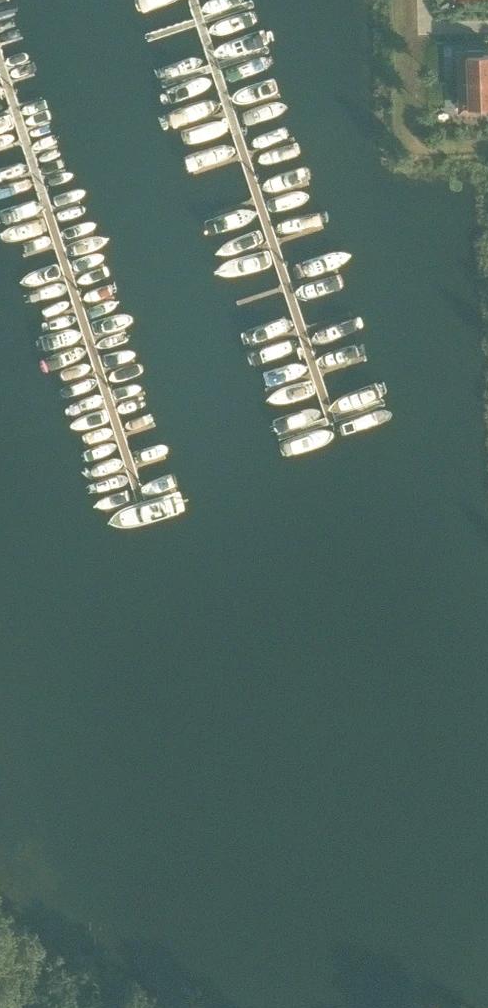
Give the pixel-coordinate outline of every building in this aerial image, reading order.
[(487,80),(487,54),(482,54),(482,50),(468,51),(468,55),(463,55),(464,81),(458,81),(458,82),(487,80)] [(469,109),(466,109),(466,113),(487,113),(487,108),(484,108),(484,107),(487,107),(487,80),(458,82),(464,82),(465,107),(469,107),(469,109)]
